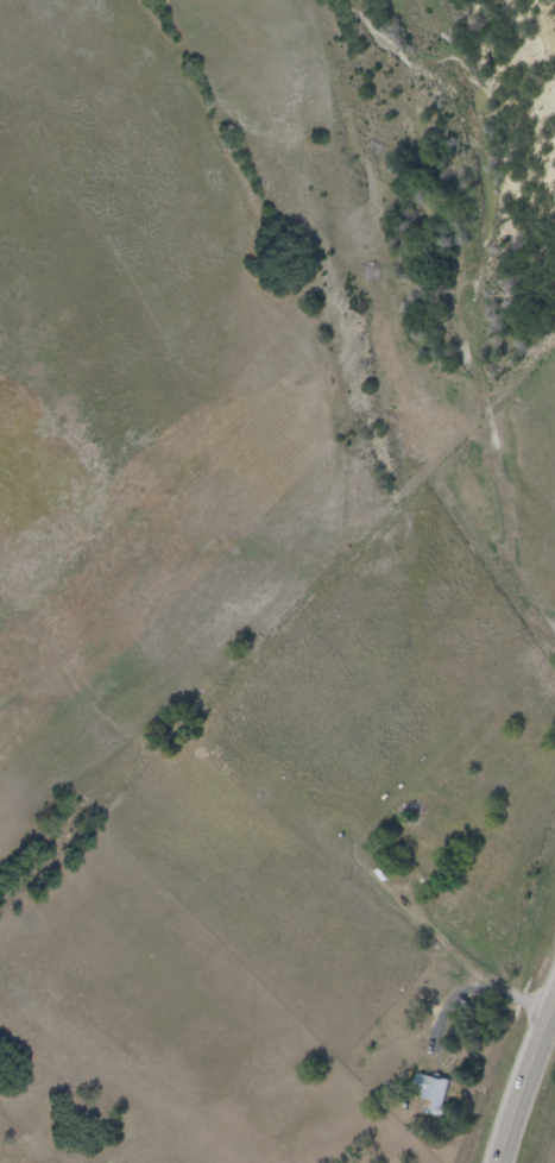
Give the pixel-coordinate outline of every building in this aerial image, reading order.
[(479,1012),(463,1003),(456,1015),(473,1024),(479,1012)] [(433,1099),(439,1082),(421,1076),(415,1094),(433,1099)]
